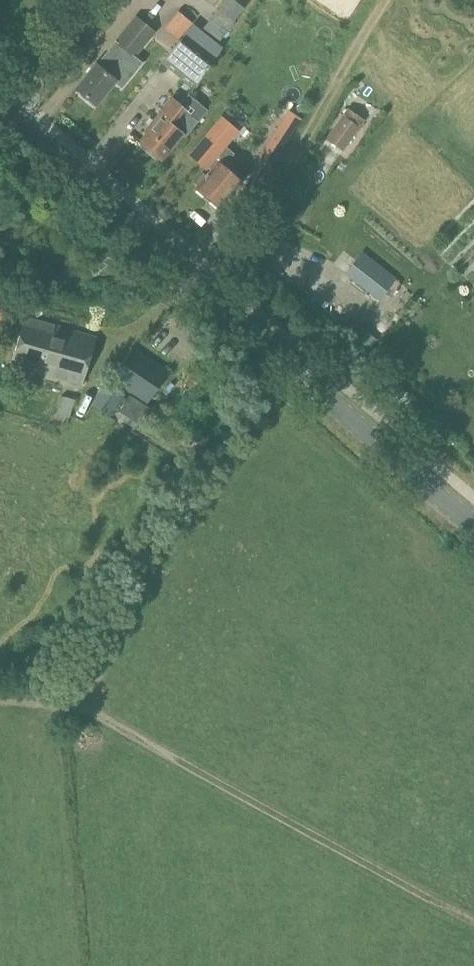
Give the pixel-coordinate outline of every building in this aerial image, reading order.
[(204,28),(219,40),(234,21),(234,20),(244,8),(242,7),(233,0),(226,0),(219,9),(204,28)] [(179,13),(165,29),(166,30),(178,40),(187,30),(192,24),(179,13)] [(76,88),(96,104),(115,81),(122,87),(142,64),(134,57),(155,33),(136,17),(116,42),(118,44),(110,54),(107,51),(96,65),(96,64),(76,88)] [(221,48),(193,25),(162,62),(193,88),(214,63),(221,48)] [(141,142),(161,158),(181,134),(185,137),(199,121),(172,99),(147,129),(150,131),(141,142)] [(327,138),(343,149),(359,127),(350,120),(354,113),(347,109),(344,115),(343,115),(327,138)] [(221,116),(188,154),(207,170),(208,168),(210,170),(196,188),(219,208),(242,181),(229,170),(232,165),(231,164),(236,158),(232,155),(234,153),(226,147),(239,131),(221,116)] [(271,167),(297,125),(285,119),(258,159),(271,167)] [(379,298),(395,278),(362,253),(346,273),(379,298)] [(25,317),(12,364),(83,384),(96,337),(25,317)] [(365,328),(357,338),(368,347),(376,337),(365,328)] [(135,348),(113,379),(144,400),(166,370),(135,348)] [(70,418),(75,399),(61,395),(56,414),(70,418)] [(119,413),(140,425),(150,409),(130,396),(119,413)]
